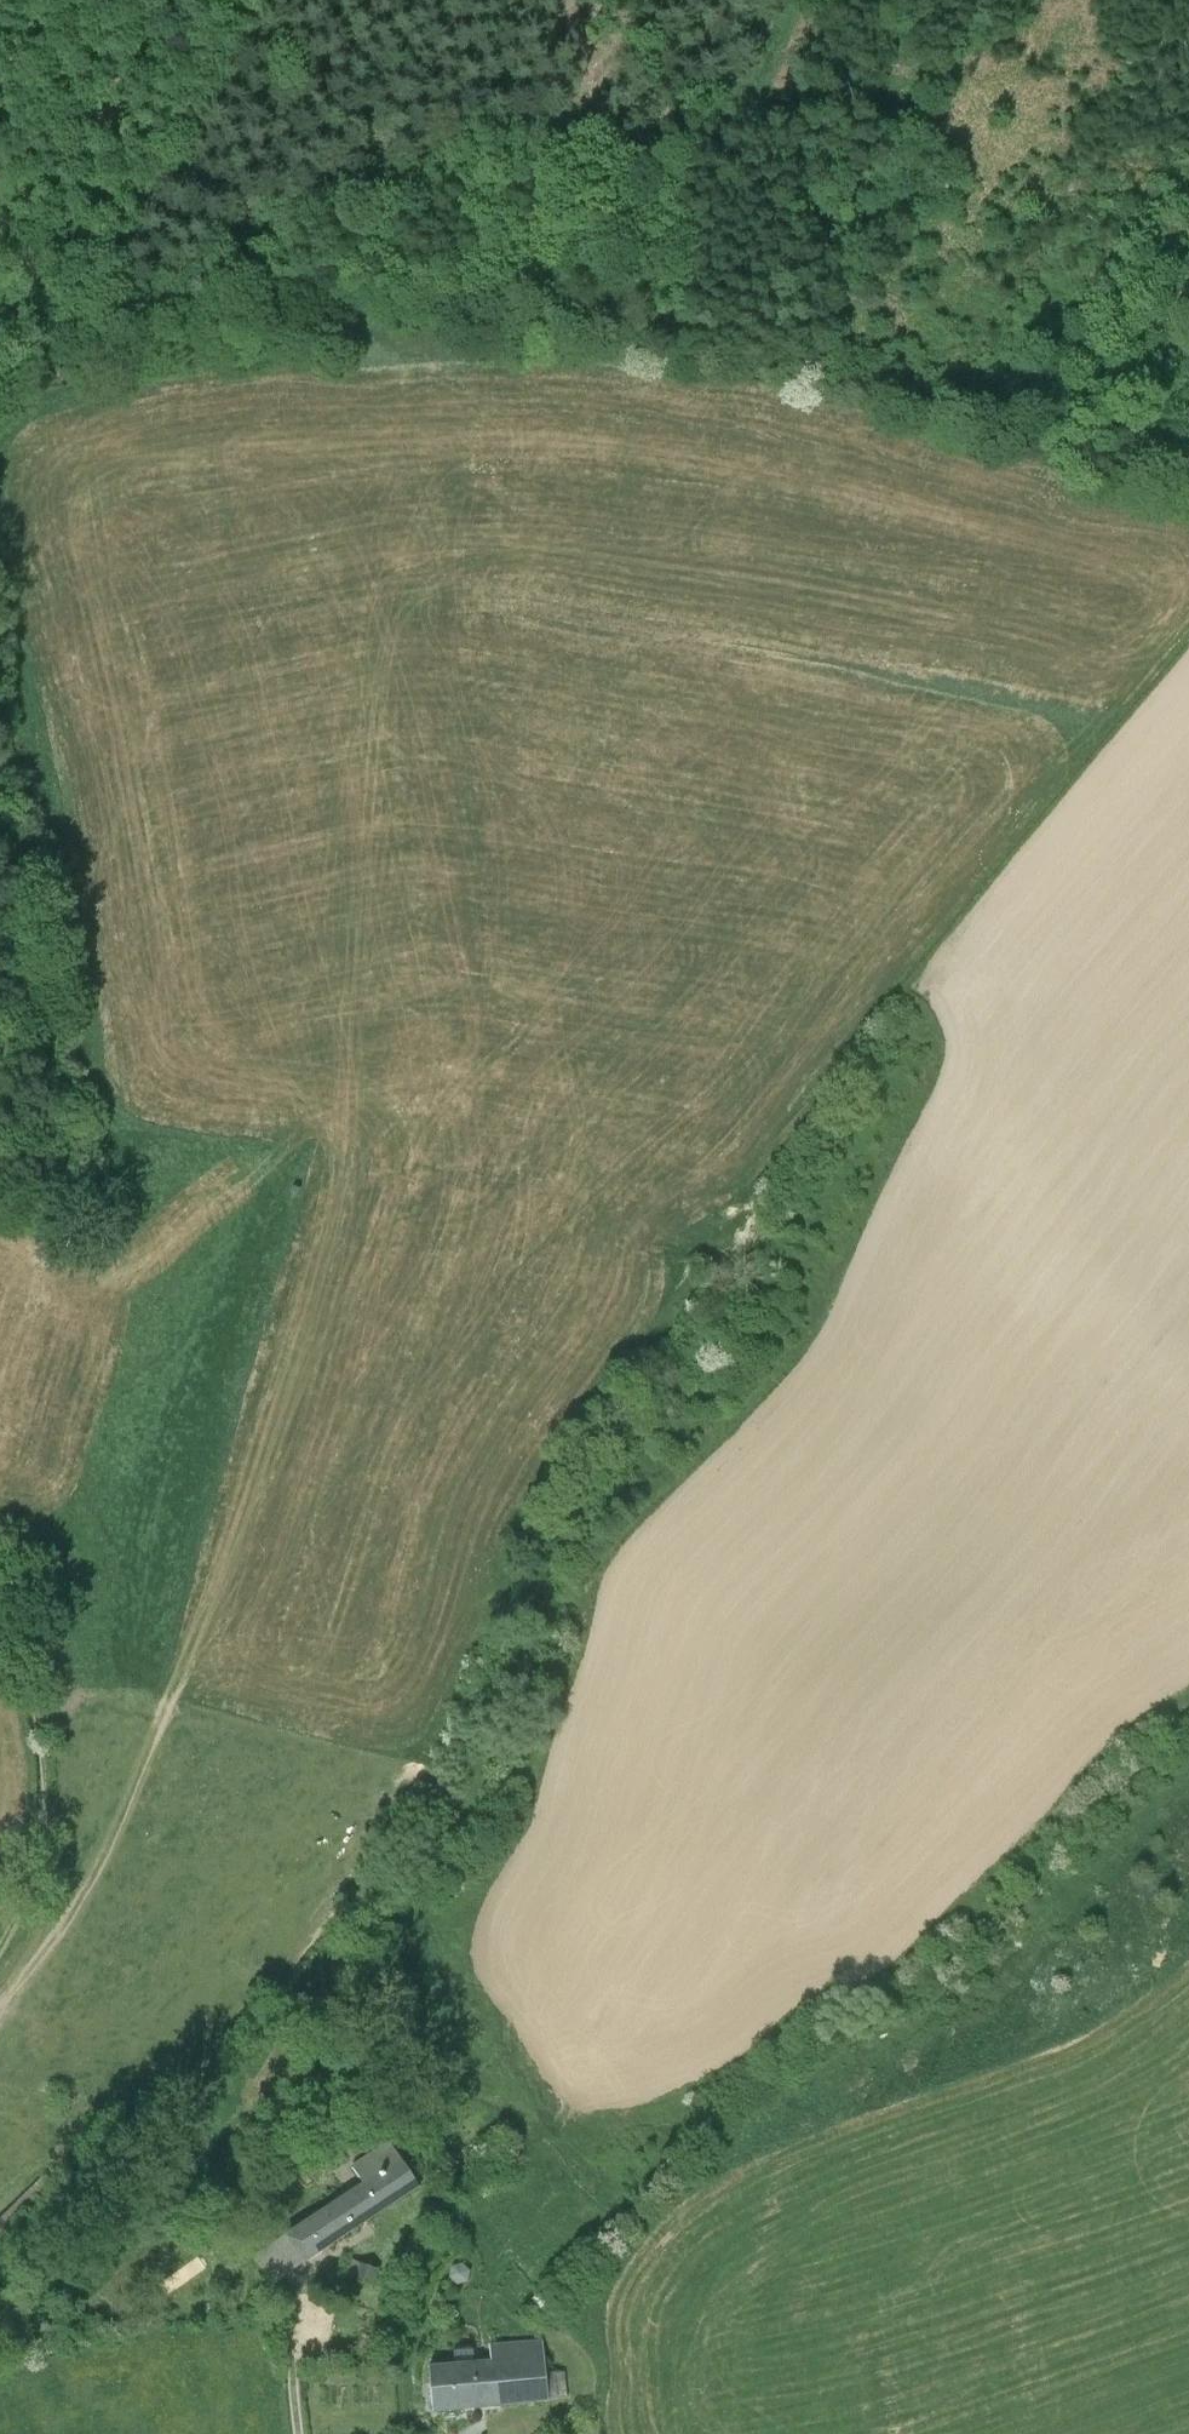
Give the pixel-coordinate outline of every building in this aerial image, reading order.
[(264,2239),(285,2264),(430,2167),(400,2124),(365,2149),(374,2164),(264,2239)] [(387,2251),(360,2242),(353,2262),(380,2271),(387,2251)] [(472,2248),(460,2251),(458,2260),(466,2268),(476,2266),(478,2256),(472,2248)] [(438,2351),(441,2397),(555,2390),(551,2327),(502,2330),(503,2347),(438,2351)]
